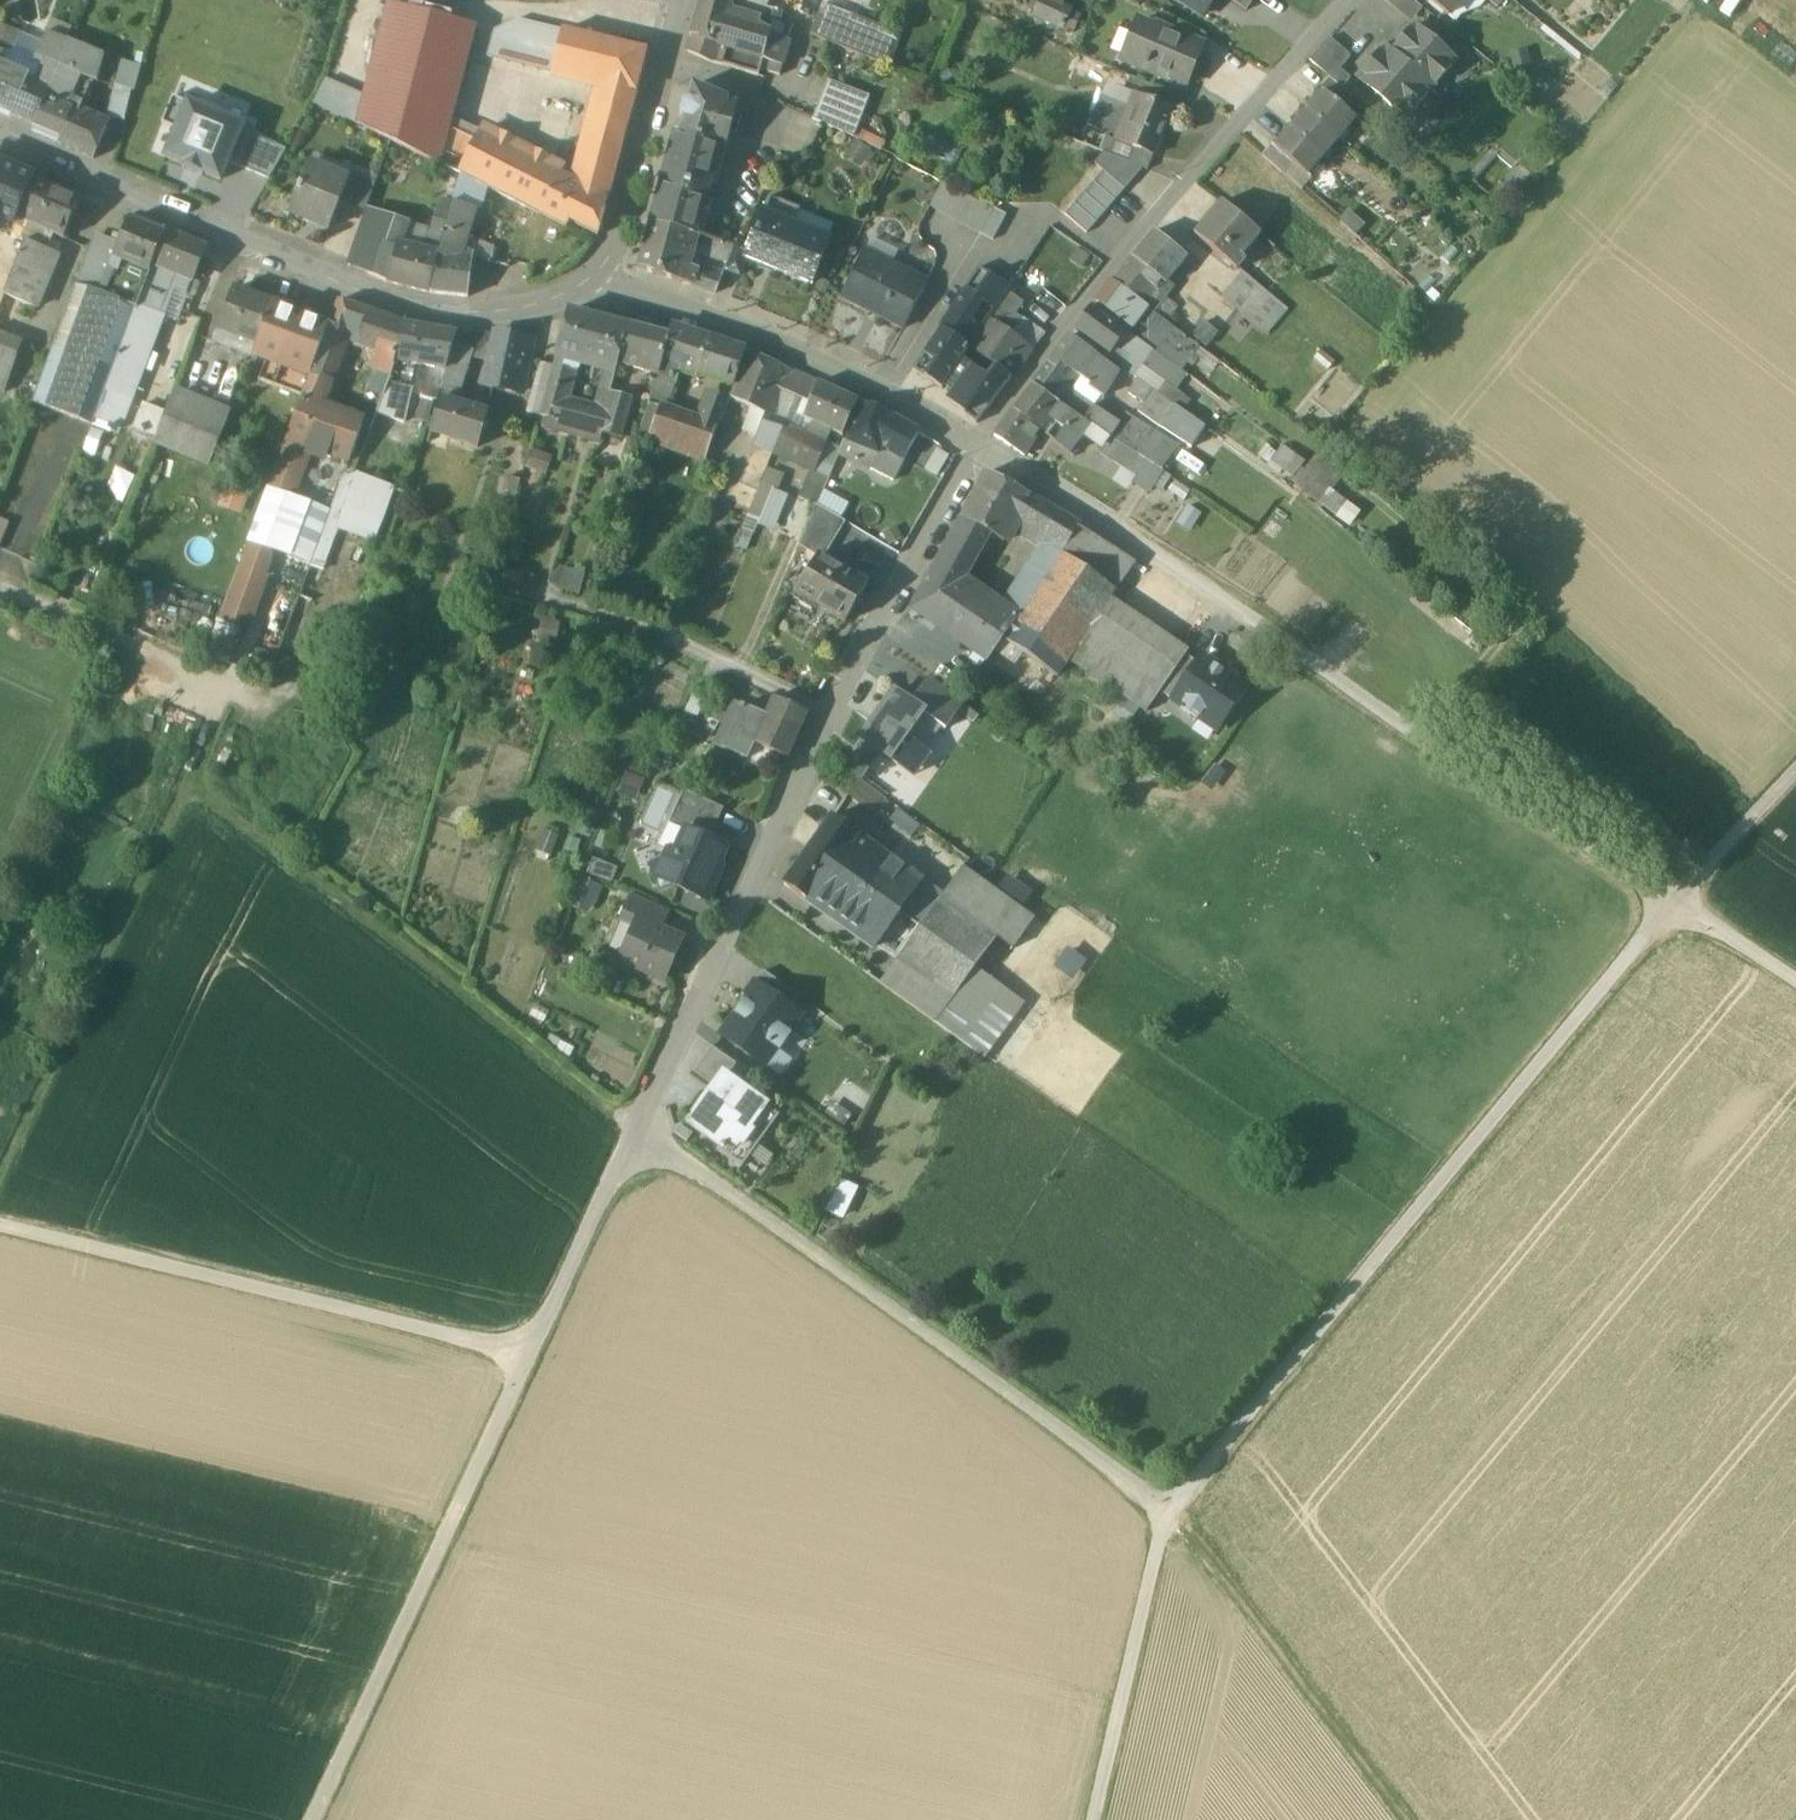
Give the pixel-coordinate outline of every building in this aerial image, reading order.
[(768,0),(703,0),(692,37),(736,50),(762,58),(762,59),(782,65),(789,41),(788,41),(793,28),(763,16),(766,8),(769,0),(768,0)] [(769,0),(766,8),(781,15),(787,0),(769,0)] [(1030,13),(1061,27),(1073,2),(1067,0),(1036,0),(1030,13)] [(1202,17),(1214,0),(1177,0),(1202,17)] [(1247,12),(1254,0),(1229,0),(1247,12)] [(1411,0),(1384,0),(1405,17),(1409,11),(1416,16),(1422,9),(1411,0)] [(1457,21),(1474,0),(1430,0),(1457,21)] [(1498,8),(1504,0),(1488,0),(1498,8)] [(475,27),(390,5),(364,106),(359,124),(439,165),(475,27)] [(892,32),(823,5),(811,35),(880,62),(892,32)] [(0,18),(0,46),(7,48),(6,50),(14,52),(23,31),(0,18)] [(562,31),(519,19),(494,33),(487,57),(552,74),(562,31)] [(1174,37),(1139,22),(1123,58),(1185,84),(1200,48),(1174,37)] [(1206,36),(1180,22),(1174,37),(1200,48),(1206,36)] [(1456,62),(1414,27),(1391,53),(1390,54),(1432,90),(1456,62)] [(647,53),(562,31),(552,74),(592,84),(592,82),(601,84),(612,87),(613,85),(637,91),(647,53)] [(68,42),(48,32),(35,61),(42,67),(57,78),(61,69),(57,66),(68,42)] [(736,50),(692,37),(687,51),(713,64),(726,64),(731,65),(736,50)] [(1350,58),(1328,39),(1310,61),(1330,79),(1342,89),(1350,80),(1339,71),(1350,58)] [(90,54),(68,42),(57,66),(61,69),(82,75),(90,54)] [(1432,90),(1390,54),(1391,53),(1384,48),(1358,79),(1406,120),(1432,90)] [(1073,52),(1067,67),(1101,79),(1106,64),(1073,52)] [(105,58),(90,54),(82,75),(81,79),(95,83),(105,58)] [(123,64),(116,88),(109,117),(124,120),(134,94),(141,69),(123,64)] [(875,64),(868,79),(880,84),(886,69),(875,64)] [(14,115),(29,79),(0,66),(0,109),(14,115)] [(29,79),(14,115),(36,124),(47,100),(57,78),(42,67),(36,82),(29,79)] [(82,75),(61,69),(57,78),(47,100),(68,109),(73,98),(81,79),(82,75)] [(1162,89),(1132,77),(1126,91),(1134,95),(1135,93),(1156,102),(1162,89)] [(1342,89),(1330,79),(1321,90),(1324,92),(1326,91),(1343,106),(1350,97),(1342,89)] [(868,96),(830,82),(830,81),(828,81),(828,83),(814,118),(813,120),(854,138),(855,137),(855,136),(869,99),(870,97),(868,96)] [(601,84),(596,107),(576,183),(608,199),(637,91),(613,85),(612,87),(601,84)] [(727,101),(695,85),(691,101),(686,104),(683,115),(686,119),(682,134),(722,145),(721,147),(727,149),(739,106),(726,102),(727,101)] [(364,106),(323,87),(314,104),(359,124),(364,106)] [(1116,92),(1108,89),(1091,131),(1115,141),(1134,95),(1126,91),(1117,88),(1116,92)] [(1278,146),(1276,148),(1292,162),(1309,176),(1358,119),(1343,106),(1326,91),(1324,92),(1278,146)] [(1156,102),(1135,93),(1134,95),(1115,141),(1153,157),(1173,109),(1156,102)] [(83,103),(73,98),(68,109),(73,109),(79,112),(83,103)] [(179,131),(190,105),(174,98),(163,124),(179,131)] [(68,109),(47,100),(36,124),(35,127),(61,138),(72,111),(68,109)] [(242,133),(244,128),(190,105),(179,131),(168,158),(184,166),(184,168),(204,176),(205,174),(221,181),(229,163),(242,133)] [(79,112),(73,109),(72,111),(61,138),(59,143),(94,158),(108,125),(79,112)] [(561,171),(482,131),(460,175),(462,176),(515,203),(541,216),(561,175),(563,176),(561,171)] [(682,134),(676,132),(651,224),(694,235),(697,236),(721,147),(722,145),(682,134)] [(287,150),(242,133),(229,163),(270,181),(287,150)] [(1153,157),(1115,141),(1109,155),(1141,168),(1141,167),(1145,169),(1148,170),(1153,157)] [(1292,162),(1276,148),(1278,146),(1274,143),(1262,156),(1282,174),(1292,162)] [(1109,155),(1103,153),(1095,164),(1104,172),(1125,191),(1145,169),(1141,167),(1141,168),(1109,155)] [(461,178),(413,154),(408,170),(424,176),(420,186),(453,203),(461,178)] [(385,161),(349,264),(388,282),(398,243),(400,244),(411,207),(420,186),(424,176),(408,170),(385,161)] [(0,165),(0,218),(15,225),(17,219),(33,178),(0,165)] [(348,179),(309,165),(289,211),(329,228),(342,199),(350,180),(348,179)] [(352,172),(348,179),(350,180),(342,199),(367,209),(376,182),(352,172)] [(1116,202),(1125,191),(1104,172),(1094,183),(1116,202)] [(561,175),(541,216),(567,229),(570,222),(599,236),(608,199),(576,183),(563,176),(561,175)] [(447,223),(441,244),(457,250),(463,252),(467,239),(470,239),(478,214),(485,188),(462,176),(461,178),(447,223)] [(81,198),(33,178),(17,219),(65,238),(74,215),(81,218),(87,202),(81,200),(81,198)] [(993,210),(942,183),(930,207),(980,234),(993,210)] [(1106,213),(1116,202),(1094,183),(1084,193),(1106,213)] [(515,203),(485,188),(478,214),(502,222),(510,224),(515,203)] [(1097,223),(1106,213),(1084,193),(1075,204),(1097,223)] [(798,209),(771,198),(751,247),(747,259),(748,259),(810,284),(828,240),(792,225),(798,209)] [(1260,235),(1221,202),(1195,234),(1237,270),(1246,259),(1243,256),(1260,235)] [(1087,234),(1097,223),(1075,204),(1065,215),(1087,234)] [(993,208),(993,210),(980,234),(994,241),(1007,216),(993,208)] [(431,232),(425,229),(419,249),(438,255),(441,244),(447,223),(435,219),(431,232)] [(165,233),(128,220),(119,245),(114,258),(151,271),(153,265),(165,233)] [(694,235),(651,224),(639,268),(681,281),(685,265),(694,235)] [(1188,258),(1154,231),(1126,264),(1144,278),(1131,295),(1144,305),(1156,290),(1160,293),(1165,287),(1188,258)] [(205,248),(165,232),(165,233),(153,265),(165,271),(191,281),(192,281),(205,248)] [(0,255),(0,276),(10,280),(19,258),(25,241),(8,234),(0,255)] [(119,245),(95,235),(84,265),(107,275),(114,258),(119,245)] [(751,247),(738,241),(726,269),(741,275),(748,259),(747,259),(751,247)] [(400,244),(398,243),(388,282),(429,293),(438,255),(419,249),(400,244)] [(457,250),(441,244),(438,255),(429,293),(468,297),(473,260),(456,258),(457,250)] [(1090,256),(1078,248),(1070,260),(1083,268),(1090,256)] [(927,284),(864,251),(841,297),(903,329),(927,284)] [(38,265),(19,258),(10,280),(4,294),(38,308),(56,263),(41,257),(38,265)] [(1144,278),(1126,264),(1113,281),(1131,295),(1144,278)] [(151,271),(138,305),(150,309),(165,271),(153,265),(151,271)] [(723,277),(685,265),(681,281),(716,293),(723,277)] [(949,321),(944,330),(970,348),(983,330),(971,322),(984,304),(995,311),(1010,288),(980,268),(945,319),(949,321)] [(191,281),(165,271),(150,309),(163,314),(172,289),(185,294),(191,281)] [(1271,295),(1243,271),(1222,296),(1250,320),(1271,295)] [(1112,281),(1098,300),(1132,326),(1140,317),(1147,308),(1113,281),(1112,281)] [(135,308),(75,287),(50,357),(33,404),(92,425),(106,387),(135,308)] [(1182,300),(1165,287),(1160,293),(1156,290),(1144,305),(1147,308),(1167,322),(1182,300)] [(273,303),(233,289),(218,330),(257,344),(273,303)] [(1043,289),(1036,305),(1057,314),(1064,298),(1043,289)] [(995,311),(983,330),(972,348),(989,362),(1010,333),(1030,349),(1042,334),(1016,314),(1023,305),(1007,294),(995,311)] [(339,301),(330,324),(301,403),(318,409),(343,341),(356,307),(339,301)] [(329,324),(273,303),(253,355),(267,360),(259,381),(302,397),(329,324)] [(150,309),(138,305),(135,308),(106,387),(133,397),(164,315),(150,309)] [(1127,331),(1093,306),(1076,328),(1110,353),(1116,346),(1127,331)] [(403,323),(356,307),(343,341),(379,354),(375,372),(392,377),(395,361),(403,323)] [(1167,322),(1147,308),(1140,317),(1167,338),(1175,329),(1167,322)] [(628,326),(569,310),(558,352),(559,353),(575,357),(615,368),(617,363),(628,326)] [(1205,346),(1218,332),(1204,319),(1191,333),(1205,346)] [(458,333),(403,323),(395,361),(418,365),(435,368),(447,370),(458,333)] [(498,332),(463,324),(455,345),(458,346),(468,349),(476,351),(476,352),(494,356),(498,332)] [(669,336),(628,326),(617,363),(658,375),(669,336)] [(746,350),(672,328),(669,336),(658,375),(677,381),(682,367),(718,378),(734,383),(746,350)] [(944,330),(942,329),(914,371),(943,390),(945,387),(964,360),(972,348),(970,348),(944,330)] [(1145,344),(1127,331),(1116,346),(1132,360),(1145,344)] [(534,339),(498,332),(494,356),(488,384),(524,391),(534,339)] [(0,333),(0,389),(5,391),(24,343),(0,333)] [(1030,349),(1010,333),(989,362),(997,367),(1012,378),(1033,351),(1030,349)] [(1070,336),(1033,385),(1075,415),(1077,416),(1086,402),(1065,388),(1075,373),(1081,377),(1096,356),(1096,355),(1070,336)] [(458,346),(444,388),(455,392),(467,354),(468,349),(458,346)] [(791,370),(753,352),(733,398),(766,413),(766,411),(771,414),(772,413),(777,400),(773,398),(781,380),(786,382),(791,370)] [(575,357),(559,353),(556,365),(551,382),(569,382),(575,357)] [(1120,373),(1096,356),(1081,377),(1091,384),(1089,388),(1103,397),(1120,373)] [(556,365),(542,360),(535,386),(549,390),(551,382),(556,365)] [(945,387),(953,393),(972,368),(964,360),(945,387)] [(418,365),(395,361),(392,377),(377,413),(404,423),(416,366),(417,367),(418,365)] [(1216,369),(1206,362),(1200,371),(1210,378),(1216,369)] [(972,368),(953,393),(947,401),(977,424),(1012,378),(997,367),(987,379),(975,370),(972,368)] [(431,380),(428,379),(422,396),(437,401),(447,370),(435,368),(431,380)] [(614,373),(604,371),(599,388),(609,391),(609,390),(614,373)] [(677,381),(658,375),(654,386),(674,392),(677,381)] [(788,420),(786,424),(809,433),(815,421),(805,417),(820,383),(806,377),(788,420)] [(718,378),(702,420),(719,424),(734,383),(718,378)] [(1152,390),(1137,380),(1128,394),(1143,404),(1152,390)] [(569,382),(551,382),(549,390),(547,396),(564,400),(569,382)] [(858,401),(820,383),(805,417),(815,421),(830,428),(843,434),(858,401)] [(1033,385),(1014,410),(1039,429),(1048,417),(1065,429),(1075,415),(1033,385)] [(549,390),(535,386),(528,411),(542,415),(547,396),(549,390)] [(594,409),(588,428),(603,432),(609,410),(613,392),(609,391),(599,388),(594,409)] [(631,396),(609,390),(609,391),(613,392),(609,410),(626,415),(631,396)] [(1143,404),(1138,412),(1159,427),(1174,405),(1152,390),(1143,404)] [(230,417),(172,395),(154,442),(212,464),(230,417)] [(564,400),(547,396),(542,415),(588,428),(594,409),(564,400)] [(489,412),(441,398),(431,433),(479,447),(489,412)] [(1123,418),(1098,401),(1093,407),(1086,402),(1077,416),(1094,429),(1095,429),(1108,437),(1111,439),(1123,418)] [(318,409),(301,403),(287,439),(311,448),(349,463),(362,426),(318,409)] [(895,418),(865,404),(850,440),(862,446),(855,460),(873,470),(883,449),(895,418)] [(1206,427),(1174,405),(1159,427),(1192,448),(1206,427)] [(701,423),(660,408),(648,441),(705,462),(719,424),(702,420),(701,423)] [(626,415),(609,410),(603,432),(620,437),(626,415)] [(1039,429),(1014,410),(994,436),(1024,456),(1040,430),(1039,429)] [(788,420),(772,413),(771,414),(766,411),(766,413),(759,429),(765,431),(773,435),(780,438),(786,424),(788,420)] [(1154,432),(1126,414),(1123,418),(1111,439),(1139,457),(1154,432)] [(1065,429),(1055,442),(1074,456),(1079,449),(1075,446),(1085,433),(1089,437),(1089,436),(1094,429),(1077,416),(1075,415),(1065,429)] [(895,418),(883,449),(889,452),(903,423),(895,418)] [(830,428),(815,421),(809,433),(826,440),(830,428)] [(903,423),(889,452),(903,461),(919,432),(903,423)] [(809,433),(786,424),(780,438),(774,453),(812,470),(816,471),(827,441),(826,440),(809,433)] [(1108,437),(1095,429),(1089,436),(1089,437),(1102,446),(1108,437)] [(773,435),(765,431),(762,438),(770,441),(773,435)] [(1177,446),(1154,432),(1139,457),(1146,461),(1161,470),(1177,446)] [(1111,439),(1108,437),(1102,446),(1098,453),(1136,477),(1146,461),(1139,457),(1111,439)] [(311,448),(287,439),(269,487),(291,495),(311,448)] [(862,446),(850,440),(846,439),(842,448),(840,452),(855,460),(862,446)] [(842,448),(827,441),(816,471),(829,477),(840,452),(842,448)] [(1290,476),(1303,460),(1282,443),(1269,460),(1290,476)] [(889,452),(883,449),(873,470),(893,481),(903,461),(889,452)] [(1161,470),(1146,461),(1136,477),(1132,484),(1147,493),(1161,470)] [(790,492),(776,487),(782,472),(764,466),(746,515),(759,520),(763,508),(782,515),(790,492)] [(115,469),(109,486),(126,492),(132,474),(115,469)] [(816,471),(812,470),(800,498),(817,505),(829,477),(816,471)] [(353,473),(342,481),(338,491),(330,510),(310,565),(323,570),(335,537),(339,526),(374,538),(393,489),(353,473)] [(1030,497),(987,473),(961,518),(989,534),(1004,542),(1010,532),(1030,497)] [(1328,491),(1305,473),(1296,484),(1319,502),(1328,491)] [(317,483),(311,498),(332,506),(338,491),(317,483)] [(291,495),(269,487),(249,542),(271,550),(291,495)] [(1350,523),(1358,508),(1330,492),(1321,506),(1350,523)] [(330,510),(291,495),(271,550),(310,565),(330,510)] [(1079,528),(1030,497),(1010,532),(1040,551),(1043,545),(1059,555),(1061,554),(1062,554),(1079,528)] [(845,522),(817,505),(800,546),(817,557),(818,556),(823,559),(845,522)] [(1,547),(12,522),(0,517),(0,546),(1,547)] [(989,534),(961,518),(924,586),(947,599),(960,579),(963,580),(989,534)] [(1134,562),(1079,528),(1062,554),(1115,590),(1134,562)] [(207,657),(229,666),(244,629),(251,632),(274,558),(271,550),(249,542),(207,657)] [(1040,551),(1002,607),(1017,618),(1059,555),(1043,545),(1040,551)] [(1062,554),(1061,554),(1059,555),(1017,618),(1001,640),(1003,641),(1055,676),(1067,659),(1106,603),(1115,590),(1062,554)] [(823,559),(818,556),(817,557),(796,594),(846,623),(868,586),(823,559)] [(548,587),(579,593),(583,572),(552,566),(548,587)] [(947,599),(924,586),(911,608),(988,662),(1003,641),(1001,640),(1017,618),(1002,607),(963,580),(960,579),(947,599)] [(1106,603),(1067,659),(1146,712),(1160,692),(1185,655),(1106,603)] [(1185,655),(1160,692),(1173,701),(1198,664),(1185,655)] [(1198,664),(1173,701),(1183,708),(1181,710),(1197,721),(1198,719),(1200,720),(1207,710),(1223,721),(1233,706),(1236,708),(1245,695),(1242,693),(1246,687),(1202,657),(1198,664)] [(929,681),(912,704),(933,718),(931,722),(946,733),(965,706),(929,681)] [(894,691),(860,740),(915,779),(931,757),(914,745),(931,722),(933,718),(912,704),(894,691)] [(765,716),(733,701),(714,745),(748,760),(755,745),(788,759),(808,713),(773,698),(765,716)] [(635,797),(642,778),(627,772),(619,791),(635,797)] [(883,797),(860,779),(848,795),(872,812),(883,797)] [(658,783),(647,821),(662,826),(673,788),(658,783)] [(684,791),(669,824),(685,831),(686,830),(709,840),(724,809),(684,791)] [(833,816),(809,850),(836,869),(860,836),(860,835),(833,816)] [(675,854),(669,851),(664,861),(653,865),(662,889),(672,885),(707,900),(713,887),(711,881),(726,848),(709,840),(686,830),(685,831),(675,854)] [(924,881),(860,836),(836,869),(900,914),(901,914),(924,881)] [(836,869),(809,850),(785,883),(812,902),(836,869)] [(920,928),(919,929),(991,980),(992,979),(1035,919),(963,867),(920,928)] [(900,914),(836,869),(812,902),(877,949),(878,948),(881,943),(880,943),(900,914)] [(577,875),(567,904),(593,913),(603,884),(577,875)] [(668,912),(630,895),(619,922),(634,929),(638,921),(660,930),(668,912)] [(900,914),(880,943),(881,943),(878,948),(897,959),(899,956),(900,956),(919,929),(920,928),(901,914),(900,914)] [(660,930),(638,921),(634,929),(620,961),(665,980),(682,940),(660,930)] [(991,980),(919,929),(900,956),(899,956),(897,959),(896,960),(899,962),(882,985),(982,1057),(1023,1002),(992,979),(991,980)] [(799,997),(764,972),(756,983),(791,1009),(799,997)] [(791,1009),(756,983),(746,997),(752,1001),(749,1005),(745,1002),(736,1014),(740,1017),(738,1021),(734,1018),(721,1035),(760,1063),(773,1046),(780,1051),(791,1036),(788,1033),(801,1016),(791,1009)] [(712,1047),(694,1071),(716,1087),(724,1076),(737,1086),(747,1072),(712,1047)] [(741,1168),(779,1117),(737,1086),(724,1076),(716,1087),(689,1124),(720,1147),(717,1151),(741,1168)] [(824,1209),(841,1217),(856,1186),(840,1178),(824,1209)]
